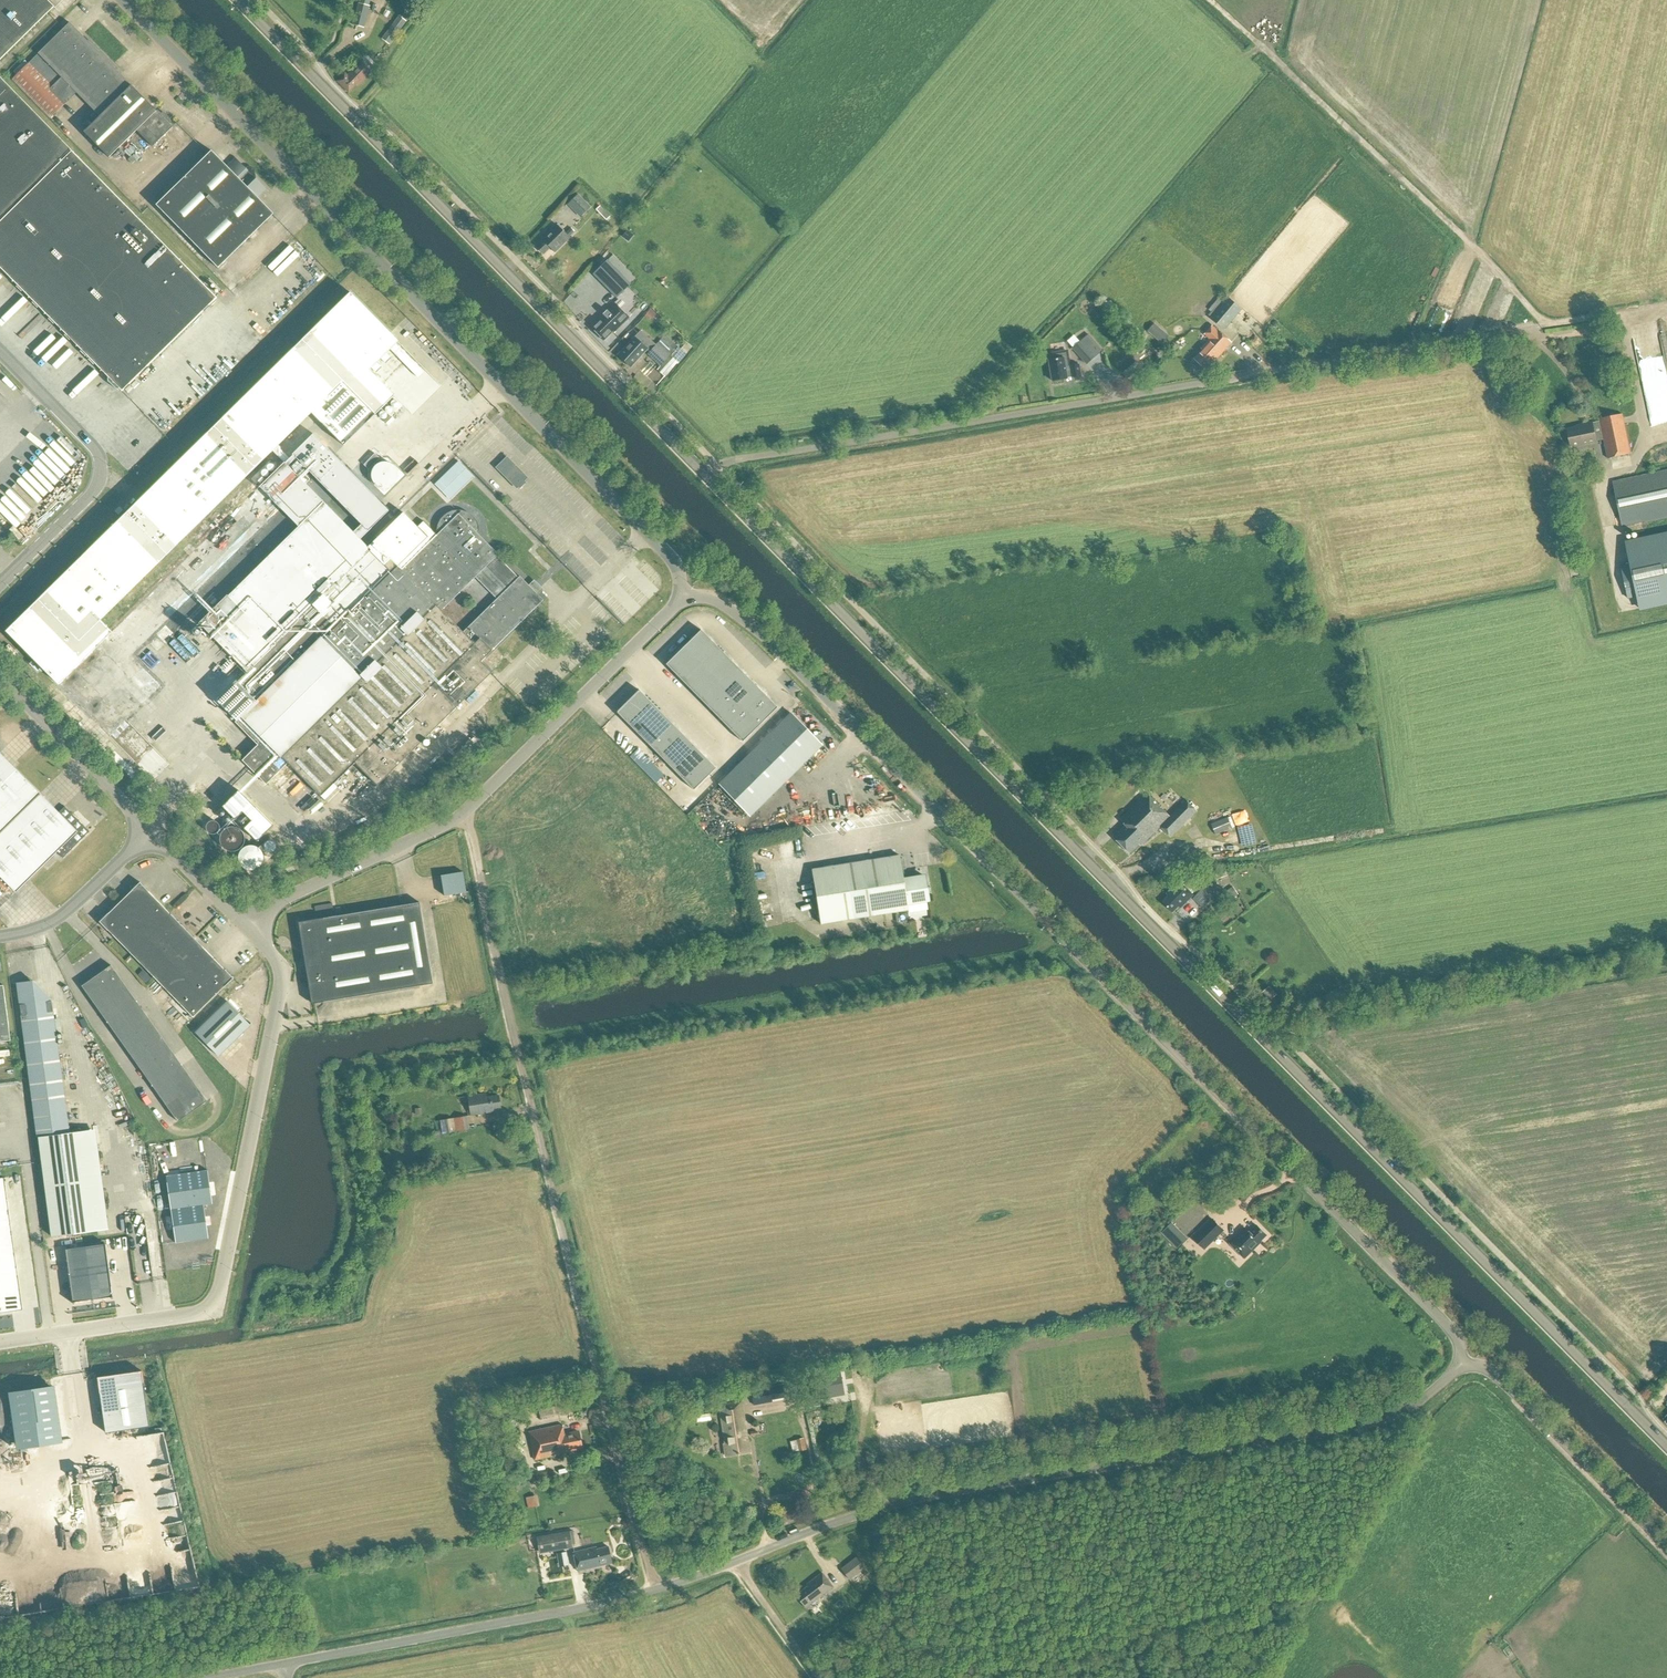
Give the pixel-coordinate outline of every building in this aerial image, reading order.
[(55,7),(48,0),(0,0),(0,61),(55,7)] [(353,25),(364,27),(370,6),(359,3),(353,25)] [(388,30),(396,36),(406,21),(399,16),(388,30)] [(172,127),(70,23),(38,54),(12,80),(50,119),(77,92),(101,117),(85,132),(109,157),(137,130),(153,146),(172,127)] [(345,72),(337,81),(348,92),(356,84),(358,85),(371,72),(360,62),(348,75),(345,72)] [(77,157),(71,150),(0,77),(0,232),(77,157)] [(266,190),(235,158),(227,167),(211,151),(192,170),(253,234),(273,214),(258,198),(266,190)] [(77,157),(0,232),(0,267),(108,377),(108,381),(116,389),(120,389),(122,391),(216,298),(77,157)] [(253,234),(192,170),(156,205),(218,268),(253,234)] [(567,204),(580,217),(590,206),(578,194),(567,204)] [(565,233),(556,224),(541,238),(543,240),(536,246),(543,254),(550,248),(555,253),(570,238),(568,237),(565,233)] [(571,227),(565,233),(568,237),(574,231),(571,227)] [(628,241),(633,235),(627,230),(622,236),(628,241)] [(620,260),(628,252),(620,244),(612,252),(620,260)] [(607,259),(592,274),(616,298),(630,284),(607,259)] [(47,591),(6,631),(61,687),(113,630),(112,631),(101,620),(273,451),(284,462),(257,489),(279,509),(280,508),(298,526),(228,596),(227,595),(199,623),(248,672),(237,683),(255,702),(235,722),(258,745),(242,760),(266,784),(288,763),(321,796),(355,763),(377,785),(491,672),(482,663),(481,661),(543,600),(538,594),(529,585),(519,576),(518,577),(497,556),(498,554),(475,531),(479,531),(478,525),(476,520),(472,515),(467,512),(461,510),(455,510),(449,512),(444,515),(440,520),(437,525),(436,531),(440,531),(437,535),(425,523),(419,529),(403,513),(368,547),(359,539),(368,530),(389,510),(313,433),(292,454),(361,524),(353,532),(323,502),(305,484),(310,479),(277,446),(311,413),(344,446),(394,396),(369,370),(398,341),(350,292),(286,356),(287,357),(127,514),(126,513),(86,552),(87,553),(48,592),(47,591)] [(1229,298),(1227,300),(1221,295),(1209,309),(1212,311),(1209,315),(1212,318),(1225,330),(1243,310),(1229,298)] [(629,318),(614,303),(599,318),(600,319),(591,328),(603,340),(612,332),(613,333),(629,318)] [(653,317),(658,312),(653,307),(648,313),(653,317)] [(1147,331),(1161,344),(1168,336),(1154,323),(1147,331)] [(1205,335),(1210,339),(1201,348),(1203,350),(1194,359),(1207,370),(1232,343),(1219,330),(1218,331),(1213,326),(1205,335)] [(656,345),(640,331),(618,355),(631,366),(647,350),(649,352),(656,345)] [(1102,350),(1088,334),(1080,342),(1093,357),(1102,350)] [(647,354),(660,366),(657,370),(662,374),(675,360),(678,363),(686,354),(665,335),(656,345),(649,352),(647,354)] [(1080,342),(1072,349),(1085,364),(1093,357),(1080,342)] [(1147,349),(1141,343),(1136,347),(1141,354),(1147,349)] [(1067,350),(1051,352),(1050,353),(1051,359),(1047,359),(1051,380),(1081,375),(1079,364),(1070,365),(1067,350)] [(1138,359),(1125,370),(1130,376),(1144,365),(1138,359)] [(1599,419),(1600,421),(1603,436),(1608,458),(1631,453),(1622,414),(1599,419)] [(1603,436),(1600,421),(1582,425),(1583,425),(1567,428),(1571,447),(1597,442),(1596,437),(1603,436)] [(519,489),(526,482),(525,481),(526,480),(507,460),(499,468),(519,489)] [(450,500),(473,477),(458,461),(434,484),(450,500)] [(1613,482),(1622,526),(1666,516),(1666,471),(1613,482)] [(1621,566),(1628,598),(1637,596),(1640,608),(1666,602),(1666,534),(1626,543),(1630,564),(1621,566)] [(701,629),(666,664),(677,675),(712,641),(701,629)] [(722,652),(712,641),(677,675),(687,686),(722,652)] [(733,663),(722,652),(687,686),(698,697),(733,663)] [(744,674),(733,663),(698,697),(709,708),(744,674)] [(755,685),(744,674),(709,708),(720,719),(755,685)] [(766,696),(755,685),(720,719),(731,730),(766,696)] [(650,746),(660,757),(671,768),(682,779),(693,790),(716,768),(705,757),(694,746),(683,734),(672,723),(639,690),(628,701),(617,712),(650,746)] [(777,707),(766,696),(731,730),(742,742),(777,707)] [(718,784),(750,816),(822,745),(790,712),(718,784)] [(457,753),(466,763),(471,759),(474,762),(484,752),(483,752),(486,750),(481,745),(482,744),(475,736),(457,753)] [(632,754),(657,781),(666,772),(641,746),(632,754)] [(0,753),(0,876),(16,892),(57,852),(63,858),(90,832),(65,806),(59,812),(0,753)] [(452,758),(448,762),(456,771),(460,766),(452,758)] [(427,780),(422,775),(413,784),(418,788),(427,780)] [(257,841),(273,825),(238,790),(222,806),(257,841)] [(1126,825),(1114,837),(1130,853),(1139,844),(1141,846),(1161,826),(1171,837),(1179,829),(1197,811),(1186,800),(1170,816),(1147,793),(1121,819),(1126,825)] [(1212,823),(1216,834),(1232,828),(1228,817),(1212,823)] [(908,910),(907,902),(929,899),(925,877),(903,880),(901,869),(904,869),(902,858),(900,859),(899,855),(812,869),(820,924),(908,910)] [(463,872),(441,875),(444,896),(466,892),(463,872)] [(1193,894),(1179,880),(1166,893),(1169,896),(1163,902),(1173,912),(1179,906),(1181,908),(1193,895),(1193,894)] [(108,913),(99,922),(108,930),(193,1017),(225,986),(225,987),(234,978),(225,969),(225,970),(202,947),(203,946),(171,914),(148,891),(140,882),(131,891),(132,891),(108,913)] [(1193,898),(1203,908),(1216,894),(1207,884),(1193,898)] [(1224,893),(1230,901),(1239,894),(1233,886),(1224,893)] [(299,922),(312,1003),(324,1001),(433,983),(419,902),(323,918),(299,922)] [(318,916),(336,915),(336,902),(317,903),(318,916)] [(1238,905),(1233,908),(1238,914),(1242,911),(1238,905)] [(207,1101),(111,965),(82,986),(178,1121),(207,1101)] [(32,982),(18,984),(21,1004),(19,1004),(37,1137),(38,1137),(70,1132),(52,1000),(34,1002),(32,982)] [(11,1040),(3,985),(0,985),(0,1042),(11,1040)] [(1269,986),(1260,994),(1268,1003),(1277,994),(1269,986)] [(219,1056),(251,1025),(227,1001),(195,1032),(219,1056)] [(487,1093),(468,1096),(471,1115),(501,1110),(499,1095),(487,1097),(487,1093)] [(466,1116),(454,1118),(456,1131),(468,1129),(466,1116)] [(455,1131),(453,1118),(439,1120),(441,1133),(455,1131)] [(70,1132),(38,1137),(51,1236),(97,1230),(84,1131),(70,1132)] [(523,1150),(520,1145),(514,1150),(518,1154),(523,1150)] [(208,1170),(166,1176),(171,1209),(204,1205),(213,1203),(208,1170)] [(0,1178),(0,1312),(22,1309),(4,1177),(0,1178)] [(1228,1201),(1240,1196),(1236,1186),(1224,1191),(1228,1201)] [(204,1205),(171,1209),(175,1242),(200,1239),(209,1238),(204,1205)] [(1213,1218),(1193,1238),(1205,1250),(1225,1230),(1213,1218)] [(1173,1222),(1162,1233),(1177,1249),(1180,1246),(1170,1235),(1175,1231),(1185,1242),(1189,1239),(1173,1222)] [(1250,1233),(1246,1228),(1230,1243),(1245,1258),(1261,1242),(1260,1241),(1267,1235),(1257,1225),(1250,1233)] [(1180,1246),(1185,1242),(1175,1231),(1170,1235),(1180,1246)] [(175,1242),(167,1244),(171,1277),(205,1272),(200,1239),(175,1242)] [(102,1243),(63,1248),(70,1301),(109,1296),(102,1243)] [(815,1400),(845,1394),(840,1370),(811,1376),(815,1400)] [(142,1371),(98,1377),(96,1384),(99,1385),(106,1432),(150,1426),(142,1371)] [(56,1382),(9,1389),(19,1449),(66,1441),(56,1382)] [(780,1386),(769,1387),(751,1390),(754,1405),(772,1401),(771,1401),(782,1399),(780,1386)] [(556,1396),(536,1401),(540,1418),(560,1414),(556,1396)] [(741,1401),(719,1405),(725,1444),(724,1445),(725,1455),(750,1452),(748,1440),(747,1440),(741,1401)] [(517,1426),(515,1419),(507,1421),(508,1427),(517,1426)] [(562,1424),(529,1431),(535,1459),(571,1452),(571,1450),(582,1448),(578,1431),(564,1434),(562,1426),(562,1424)] [(807,1448),(804,1437),(796,1439),(798,1451),(807,1448)] [(551,1470),(536,1474),(538,1481),(553,1477),(551,1470)] [(526,1497),(528,1507),(538,1505),(536,1495),(526,1497)] [(536,1536),(539,1553),(572,1547),(572,1543),(575,1543),(573,1530),(569,1531),(569,1530),(536,1536)] [(596,1547),(573,1552),(578,1571),(612,1563),(608,1546),(597,1549),(596,1547)] [(849,1579),(865,1568),(865,1567),(857,1556),(841,1568),(849,1579)] [(807,1586),(795,1595),(805,1608),(833,1587),(822,1572),(805,1584),(807,1586)]
